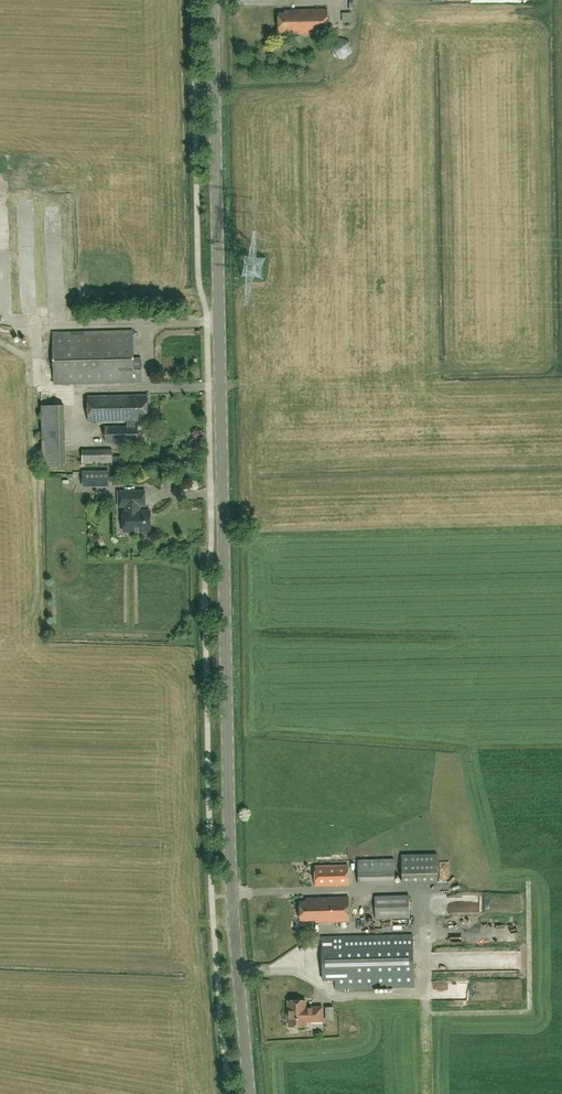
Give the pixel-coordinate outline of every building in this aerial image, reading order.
[(285,10),(285,13),(279,13),(279,32),(294,31),(294,34),(328,33),(328,9),(285,10)] [(350,41),(339,37),(331,45),(333,56),(344,60),(352,52),(350,41)] [(141,358),(134,358),(133,330),(53,332),(54,384),(142,382),(141,358)] [(147,394),(88,396),(89,421),(128,420),(128,426),(105,426),(106,442),(138,441),(138,426),(135,426),(135,420),(148,420),(147,394)] [(42,466),(64,465),(63,405),(40,405),(42,466)] [(112,449),(83,450),(83,463),(113,462),(112,449)] [(83,485),(109,484),(109,471),(83,471),(83,485)] [(145,491),(119,491),(119,506),(126,506),(126,511),(123,511),(124,532),(151,531),(150,510),(141,511),(141,507),(145,507),(145,491)] [(437,854),(402,855),(403,883),(438,882),(437,854)] [(358,856),(358,884),(376,884),(376,855),(358,856)] [(348,865),(315,866),(316,885),(349,884),(348,865)] [(452,910),(508,908),(508,900),(496,900),(496,897),(482,898),(482,894),(475,894),(475,896),(452,897),(452,910)] [(375,896),(376,918),(410,917),(409,895),(375,896)] [(315,922),(349,921),(349,897),(306,898),(306,901),(300,901),(300,920),(315,920),(315,922)] [(413,934),(334,936),(321,936),(322,980),(335,980),(335,989),(414,987),(413,934)] [(443,980),(443,996),(472,996),(472,980),(443,980)] [(288,1000),(289,1021),(289,1026),(306,1025),(306,1021),(323,1021),(322,1007),(309,1007),(309,1008),(305,1008),(305,1000),(288,1000)]
